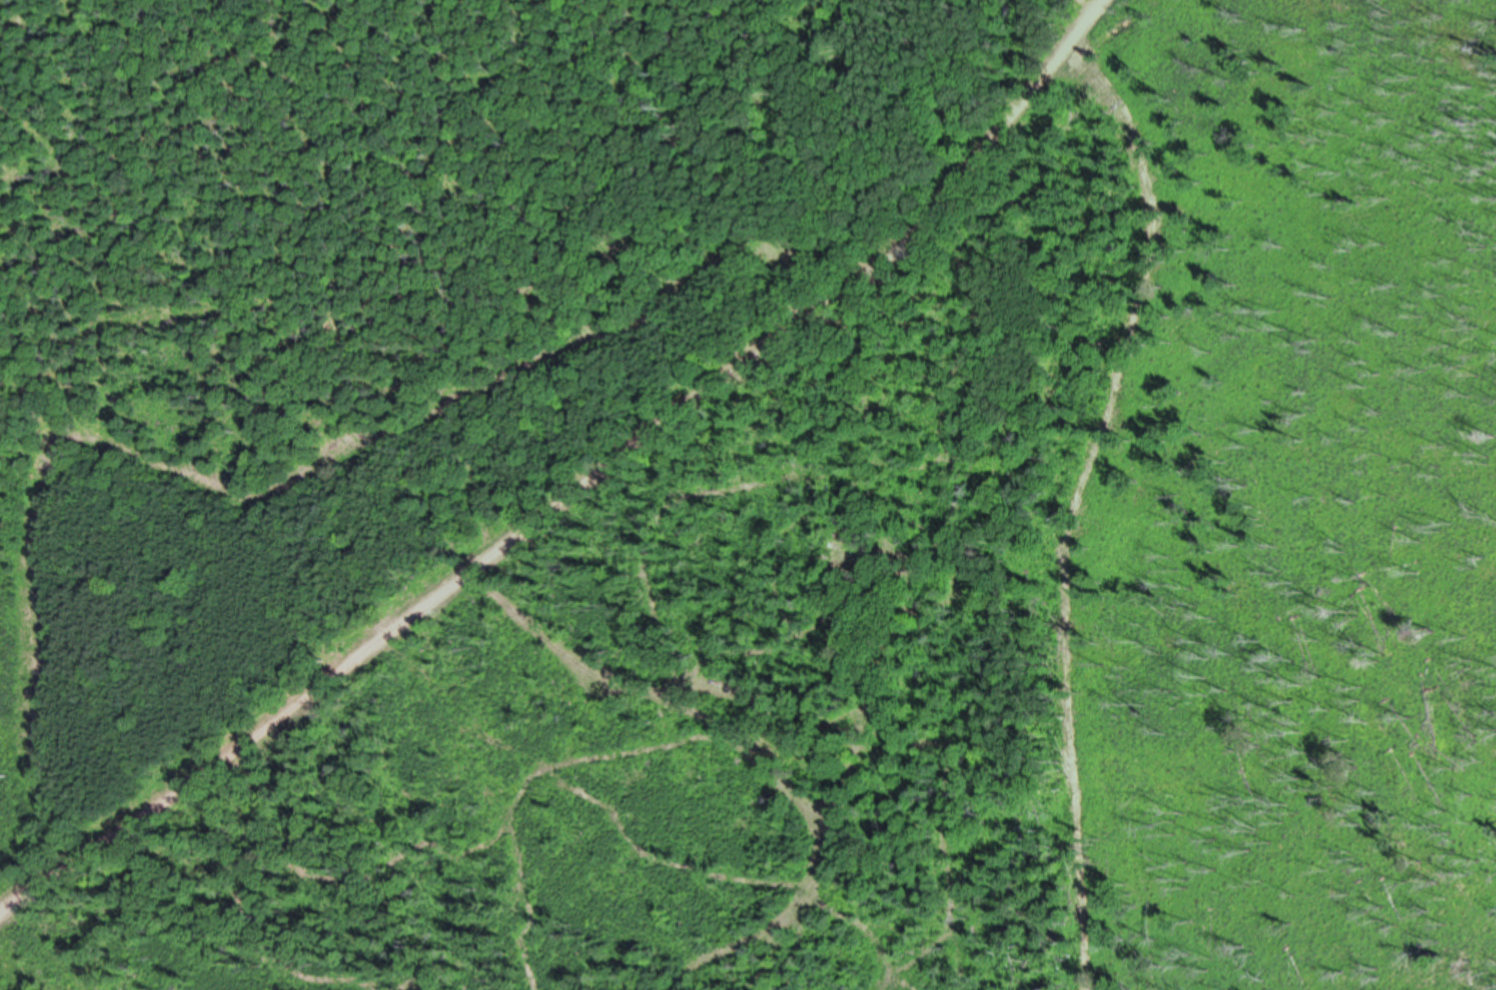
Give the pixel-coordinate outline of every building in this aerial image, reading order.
[(848,523),(857,523),(857,533),(848,533),(848,523)]
